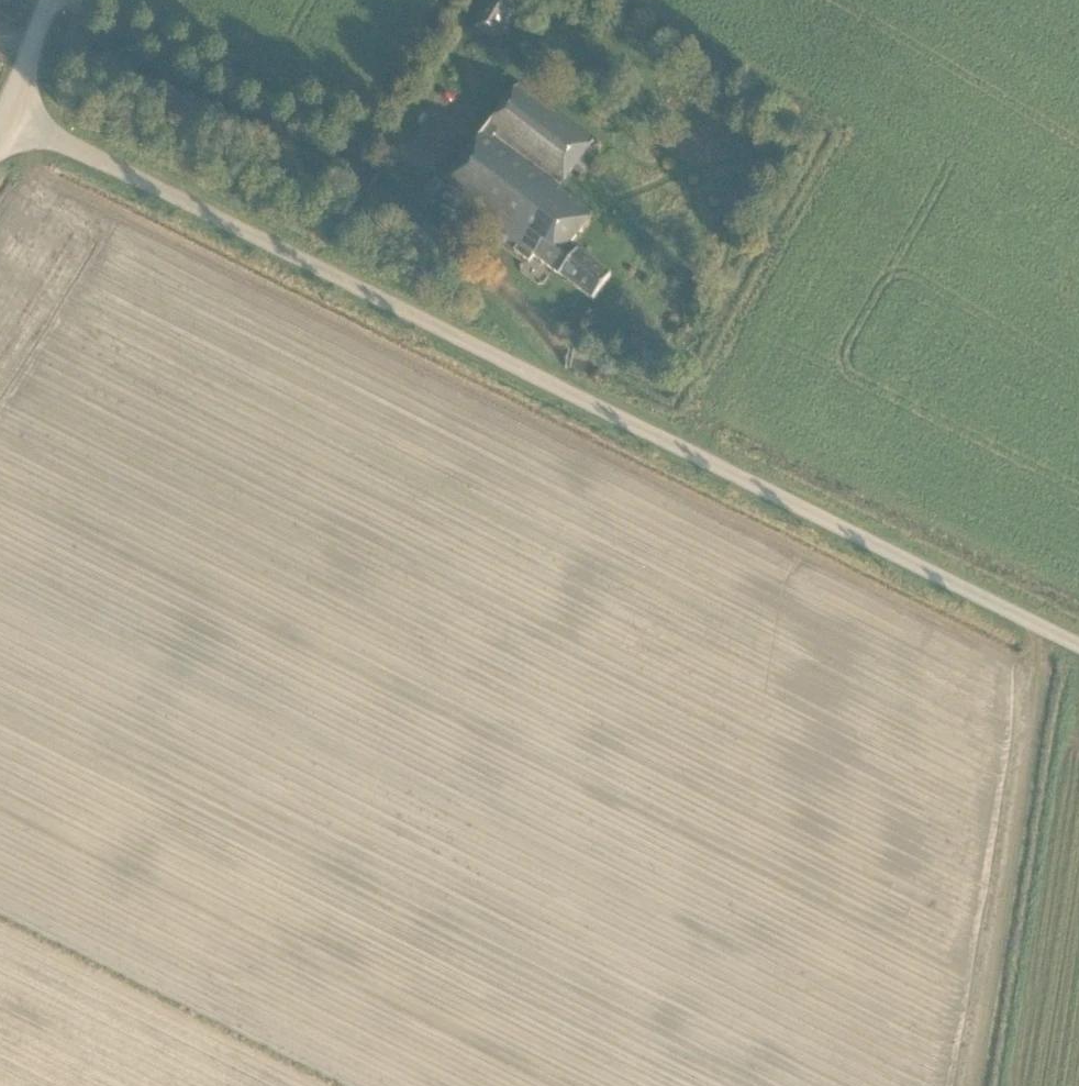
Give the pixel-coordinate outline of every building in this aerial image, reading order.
[(526,0),(480,0),(467,23),(492,39),(503,36),(526,0)] [(593,300),(611,277),(570,245),(594,213),(559,187),(594,142),(519,85),(436,193),(529,262),(534,256),(593,300)]
